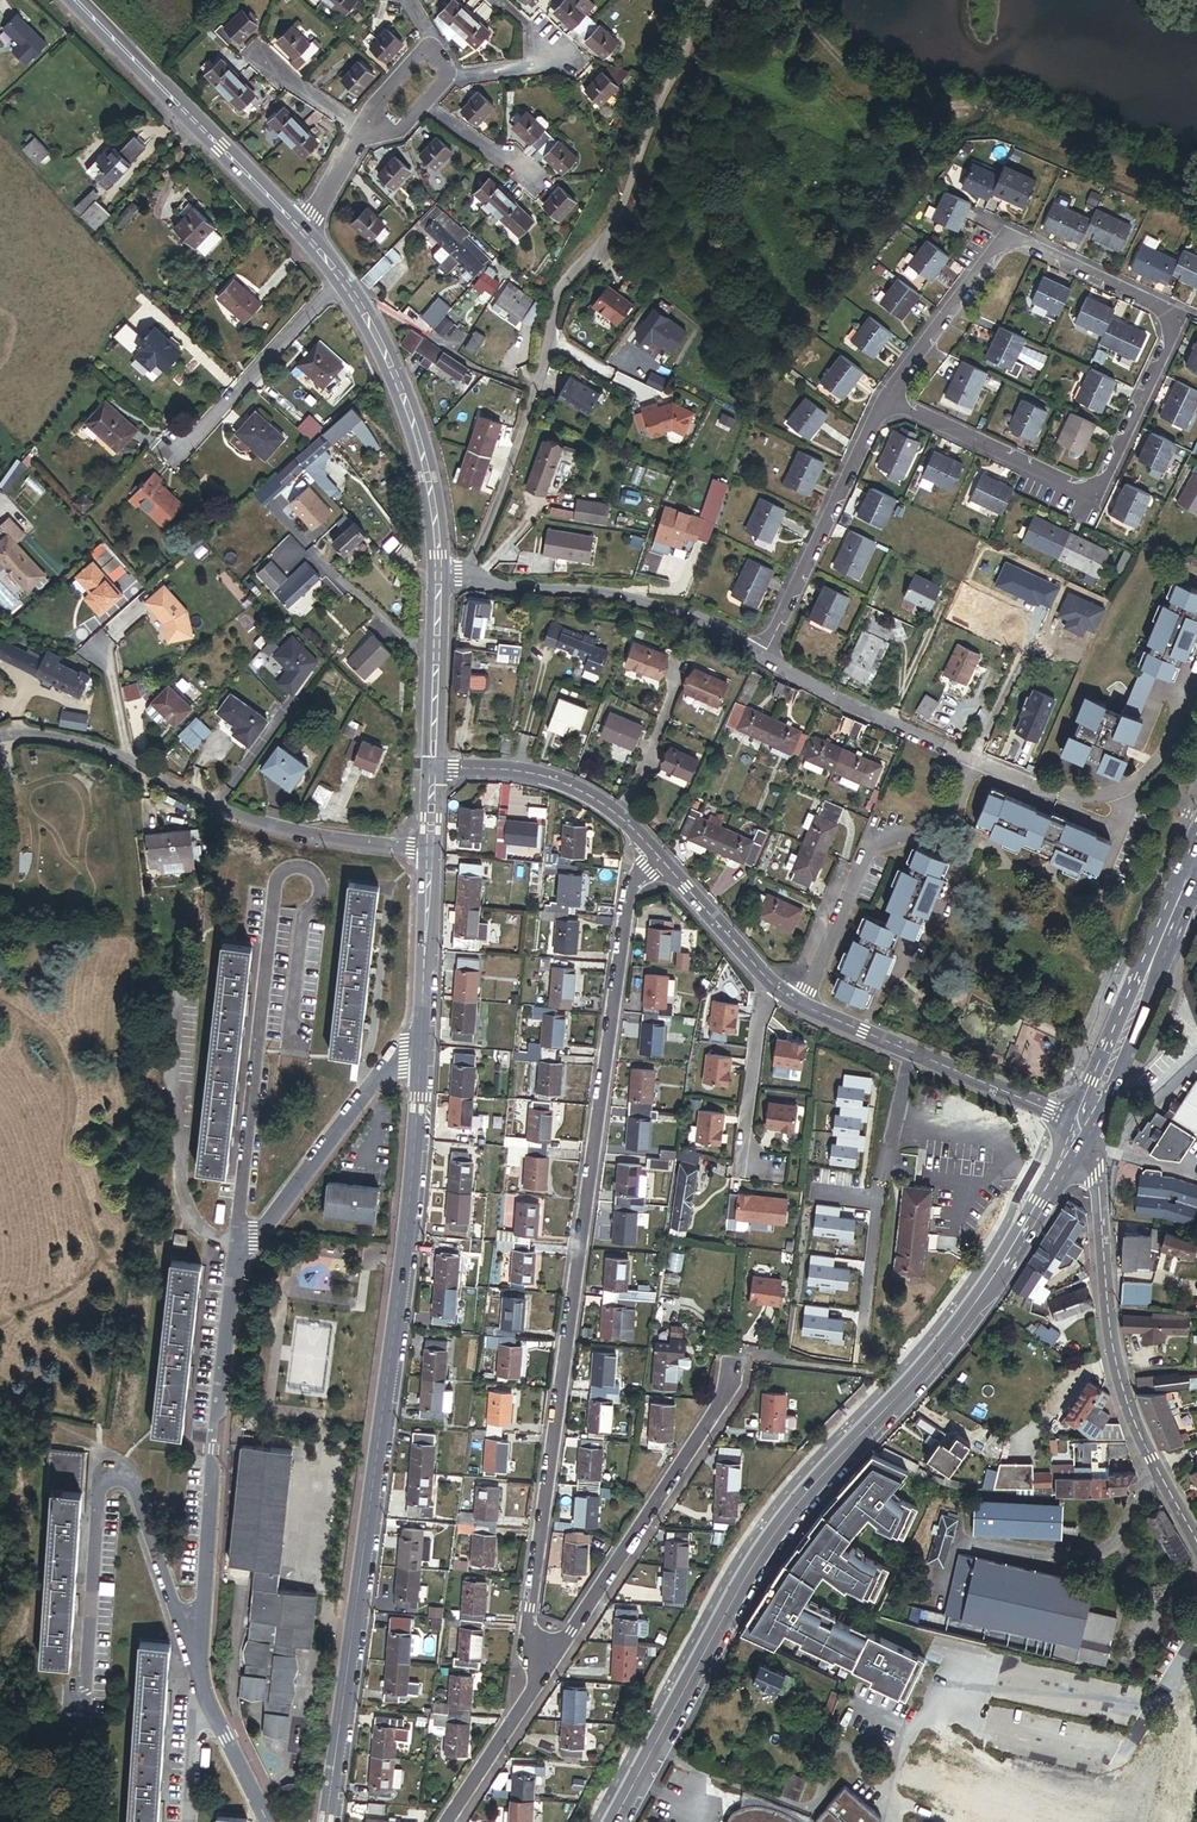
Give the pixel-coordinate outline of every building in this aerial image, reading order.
[(344,16),(357,2),(355,0),(326,0),(344,16)] [(438,16),(458,33),(470,19),(450,1),(438,16)] [(575,33),(587,20),(588,19),(569,2),(556,17),(574,34),(575,33)] [(224,29),(236,40),(238,42),(255,24),(254,23),(246,16),(241,11),(224,29)] [(257,19),(249,12),(246,16),(254,23),(257,19)] [(0,33),(0,39),(28,66),(48,45),(18,15),(0,33)] [(592,25),(598,19),(594,15),(588,22),(592,25)] [(470,19),(458,33),(469,43),(476,49),(480,44),(484,40),(489,35),(470,19)] [(575,33),(582,38),(592,25),(588,22),(587,20),(575,33)] [(279,34),(274,39),(291,55),(293,56),(297,51),(305,59),(318,44),(310,37),(306,42),(287,25),(284,29),(281,27),(277,32),(279,34)] [(592,25),(582,38),(588,44),(600,32),(592,25)] [(215,32),(230,45),(236,40),(224,29),(220,26),(215,32)] [(380,57),(386,62),(402,43),(388,31),(371,49),(375,53),(380,57)] [(601,31),(600,32),(588,44),(587,46),(606,63),(619,48),(601,31)] [(469,43),(458,33),(453,39),(464,49),(469,43)] [(305,59),(297,51),(293,56),(291,55),(288,58),(298,66),(305,59)] [(239,114),(254,99),(218,62),(212,68),(206,62),(198,70),(204,76),(203,77),(239,114)] [(13,69),(8,63),(1,70),(6,75),(13,69)] [(343,82),(357,94),(374,75),(360,63),(343,82)] [(610,70),(604,76),(618,89),(629,77),(610,70)] [(601,108),(618,89),(604,76),(586,94),(601,108)] [(477,128),(494,110),(479,97),(462,115),(467,119),(471,123),(477,128)] [(268,124),(286,141),(299,127),(281,110),(268,124)] [(531,147),(541,135),(542,134),(531,124),(523,117),(518,122),(515,126),(510,131),(529,148),(531,147)] [(534,121),(531,124),(542,134),(545,131),(545,127),(538,121),(534,121)] [(299,127),(286,141),(304,159),(318,145),(299,127)] [(132,162),(148,146),(135,134),(120,150),(113,143),(88,169),(108,189),(133,163),(132,162)] [(531,147),(538,153),(548,141),(541,135),(531,147)] [(50,154),(36,140),(24,151),(38,165),(50,154)] [(430,166),(436,172),(453,154),(439,140),(422,158),(428,163),(430,166)] [(548,141),(538,153),(543,158),(554,146),(548,141)] [(555,145),(554,146),(543,158),(541,160),(560,177),(574,162),(555,145)] [(386,185),(392,191),(409,172),(394,158),(377,176),(383,182),(386,185)] [(960,190),(986,204),(990,196),(998,182),(971,168),(960,190)] [(998,182),(990,196),(1020,212),(1033,189),(1003,173),(998,182)] [(474,196),(492,213),(508,196),(489,179),(474,196)] [(97,199),(101,194),(94,188),(76,207),(82,213),(81,214),(97,229),(112,213),(97,199)] [(541,209),(556,221),(571,203),(557,191),(541,209)] [(965,205),(943,195),(930,221),(952,232),(965,205)] [(508,196),(492,213),(519,238),(535,220),(508,196)] [(132,200),(115,220),(123,227),(140,207),(132,200)] [(186,216),(195,207),(190,203),(182,212),(186,216)] [(217,227),(195,207),(186,216),(175,229),(197,249),(199,247),(214,230),(217,227)] [(1045,232),(1081,249),(1086,239),(1093,225),(1057,208),(1045,232)] [(365,209),(350,224),(368,241),(373,236),(383,227),(365,209)] [(450,253),(452,255),(462,245),(467,240),(469,239),(439,210),(422,227),(440,244),(450,253)] [(1093,225),(1086,239),(1122,257),(1134,233),(1098,215),(1093,225)] [(383,227),(373,236),(379,241),(388,232),(383,227)] [(222,237),(214,230),(199,247),(206,254),(222,237)] [(467,240),(462,245),(479,261),(484,256),(467,240)] [(1163,248),(1150,242),(1146,250),(1159,256),(1163,248)] [(947,259),(926,243),(907,267),(928,283),(947,259)] [(450,253),(440,244),(432,253),(432,259),(439,265),(450,253)] [(479,261),(462,245),(452,255),(460,262),(475,277),(476,276),(479,279),(485,273),(491,267),(493,265),(484,256),(479,261)] [(1133,275),(1169,293),(1174,282),(1181,267),(1159,256),(1146,250),(1133,275)] [(392,251),(385,258),(394,268),(401,261),(392,251)] [(447,276),(460,262),(452,255),(450,253),(439,265),(437,267),(447,276)] [(1174,282),(1196,293),(1196,263),(1186,257),(1181,267),(1174,282)] [(394,268),(385,258),(361,282),(372,290),(394,268)] [(493,294),(500,284),(493,279),(498,272),(491,267),(486,274),(485,273),(474,288),(481,293),(484,288),(493,294)] [(919,297),(897,280),(878,305),(900,322),(919,297)] [(218,299),(245,323),(261,305),(234,281),(218,299)] [(1034,305),(1061,319),(1073,294),(1046,281),(1034,305)] [(510,283),(492,309),(500,314),(504,308),(508,312),(523,321),(536,301),(510,283)] [(633,305),(609,287),(593,307),(618,325),(633,305)] [(433,329),(451,307),(439,297),(421,317),(433,329)] [(1077,326),(1105,339),(1113,323),(1117,315),(1089,302),(1077,326)] [(657,307),(639,332),(643,339),(652,341),(661,347),(663,345),(673,352),(688,330),(657,307)] [(508,312),(504,308),(500,314),(505,317),(508,312)] [(436,331),(445,339),(448,336),(451,338),(460,328),(448,318),(436,331)] [(889,336),(868,319),(849,343),(871,360),(889,336)] [(1105,339),(1101,348),(1138,365),(1150,340),(1113,323),(1105,339)] [(139,351),(132,358),(147,372),(154,365),(162,373),(180,354),(152,327),(134,346),(139,351)] [(1027,342),(1001,330),(987,360),(1012,373),(1027,342)] [(487,338),(476,331),(465,349),(476,355),(487,338)] [(416,353),(424,340),(412,332),(401,347),(414,356),(416,353)] [(424,340),(416,353),(424,359),(432,347),(424,340)] [(345,366),(320,343),(298,366),(332,396),(343,384),(335,377),(345,366)] [(443,354),(432,347),(424,359),(430,362),(435,366),(443,354)] [(1196,374),(1196,350),(1187,370),(1196,374)] [(468,370),(443,354),(435,366),(461,382),(466,374),(468,370)] [(861,374),(839,357),(818,385),(840,401),(861,374)] [(425,369),(430,362),(424,359),(420,366),(425,369)] [(988,376),(963,364),(946,400),(971,412),(988,376)] [(1023,367),(1016,364),(1012,373),(1019,376),(1023,367)] [(472,378),(466,374),(461,382),(467,386),(472,378)] [(602,392),(572,374),(559,397),(589,415),(602,392)] [(1116,386),(1092,374),(1078,405),(1102,416),(1116,386)] [(660,394),(667,382),(650,375),(645,387),(660,394)] [(1178,386),(1161,422),(1185,434),(1196,410),(1196,396),(1178,386)] [(785,425),(806,442),(825,417),(804,400),(785,425)] [(137,432),(104,402),(84,424),(117,454),(137,432)] [(1034,443),(1047,416),(1023,404),(1010,432),(1034,443)] [(688,437),(693,425),(691,424),(695,415),(673,405),(658,410),(656,406),(641,411),(642,415),(633,418),(638,433),(647,430),(651,441),(655,439),(664,436),(664,435),(671,432),(683,438),(685,435),(688,437)] [(343,436),(361,421),(351,410),(334,425),(343,436)] [(289,439),(257,411),(235,435),(267,463),(289,439)] [(1095,428),(1074,417),(1060,446),(1082,456),(1095,428)] [(502,428),(482,420),(477,433),(470,452),(491,459),(502,428)] [(343,436),(334,425),(323,435),(332,446),(333,446),(343,436)] [(916,437),(902,431),(900,436),(913,442),(916,437)] [(380,448),(370,433),(360,439),(373,452),(380,448)] [(878,470),(902,481),(919,444),(913,442),(900,436),(894,433),(878,470)] [(332,446),(321,435),(295,458),(305,469),(320,457),(326,451),(332,446)] [(1174,448),(1152,438),(1138,465),(1160,476),(1174,448)] [(563,448),(543,441),(526,487),(547,494),(563,448)] [(732,448),(726,445),(720,463),(726,466),(732,448)] [(330,456),(326,451),(305,469),(304,469),(330,498),(338,490),(326,478),(324,463),(330,456)] [(479,493),(491,459),(470,452),(463,471),(458,485),(479,493)] [(784,487),(807,498),(822,465),(799,455),(784,487)] [(922,479),(949,492),(960,469),(933,456),(922,479)] [(299,474),(303,470),(293,459),(277,475),(287,485),(299,474)] [(455,484),(458,485),(463,471),(460,470),(455,484)] [(141,505),(151,515),(154,511),(167,524),(184,506),(161,484),(164,481),(157,474),(130,502),(138,509),(141,505)] [(276,474),(261,488),(272,500),(287,485),(277,475),(276,474)] [(1002,518),(1012,497),(1013,494),(982,479),(970,503),(1002,518)] [(1190,479),(1174,511),(1194,522),(1196,516),(1196,483),(1190,479)] [(705,545),(725,487),(711,482),(698,521),(702,523),(695,542),(705,545)] [(332,513),(308,487),(288,505),(311,531),(332,513)] [(266,505),(272,500),(261,488),(255,493),(266,505)] [(1149,499),(1126,488),(1111,519),(1134,531),(1149,499)] [(896,501),(871,490),(859,518),(883,529),(896,501)] [(84,515),(93,506),(84,496),(74,505),(84,515)] [(610,505),(578,500),(576,510),(553,506),(551,514),(607,524),(610,505)] [(743,535),(767,546),(783,512),(758,501),(743,535)] [(698,521),(663,510),(652,544),(653,544),(651,550),(653,554),(664,557),(667,555),(669,548),(679,551),(683,540),(694,544),(695,542),(702,523),(698,521)] [(154,511),(151,515),(164,527),(167,524),(154,511)] [(344,532),(353,524),(345,515),(336,524),(344,532)] [(22,544),(32,536),(16,516),(6,524),(13,533),(0,543),(0,555),(29,591),(48,576),(22,544)] [(627,518),(617,516),(616,526),(625,528),(627,518)] [(1021,546),(1058,563),(1069,538),(1033,520),(1021,546)] [(347,552),(366,534),(355,522),(353,524),(344,532),(336,541),(347,552)] [(474,531),(464,528),(462,534),(472,537),(474,531)] [(595,538),(548,529),(543,554),(590,562),(595,538)] [(875,545),(850,534),(834,570),(859,582),(875,545)] [(643,539),(632,536),(630,545),(641,548),(643,539)] [(1069,538),(1058,563),(1097,581),(1108,557),(1069,538)] [(274,558),(260,571),(277,588),(276,589),(281,595),(283,592),(279,588),(290,577),(295,582),(299,579),(294,573),(291,576),(274,558)] [(126,593),(98,559),(81,574),(94,590),(88,596),(102,613),(126,593)] [(299,579),(313,565),(308,560),(294,573),(299,579)] [(729,599),(756,611),(772,575),(746,563),(729,599)] [(298,599),(323,575),(313,565),(299,579),(295,582),(288,589),(290,591),(298,599)] [(288,589),(295,582),(290,577),(279,588),(283,592),(286,595),(290,591),(288,589)] [(913,579),(904,600),(930,612),(940,592),(913,579)] [(1133,700),(1147,706),(1159,677),(1170,682),(1176,666),(1179,667),(1183,659),(1186,661),(1196,635),(1196,595),(1179,587),(1172,604),(1174,604),(1171,611),(1166,609),(1150,647),(1156,649),(1153,657),(1151,656),(1133,700)] [(144,606),(163,625),(168,643),(193,636),(186,612),(161,588),(144,606)] [(810,623),(836,634),(850,602),(824,590),(810,623)] [(1057,621),(1062,604),(1010,590),(1005,607),(1057,621)] [(286,595),(283,597),(291,605),(298,599),(290,591),(286,595)] [(698,601),(694,610),(705,614),(709,606),(698,601)] [(468,627),(466,636),(482,638),(485,616),(491,617),(493,605),(472,602),(471,606),(467,605),(464,627),(468,627)] [(861,631),(859,631),(840,671),(862,682),(867,670),(870,671),(884,642),(881,641),(888,627),(867,618),(861,631)] [(564,633),(567,628),(554,623),(546,644),(559,649),(560,646),(564,633)] [(567,628),(564,633),(581,640),(583,636),(584,634),(567,628)] [(581,640),(564,633),(560,646),(592,658),(596,646),(584,641),(581,640)] [(584,641),(596,646),(599,639),(587,634),(586,638),(584,641)] [(81,695),(92,673),(82,667),(81,669),(60,659),(63,654),(49,647),(44,656),(4,636),(0,644),(0,655),(37,673),(34,678),(42,682),(45,677),(81,695)] [(374,636),(348,664),(365,680),(391,652),(374,636)] [(276,637),(266,648),(274,656),(284,645),(276,637)] [(500,654),(522,657),(523,647),(501,644),(500,654)] [(634,645),(624,668),(657,683),(667,660),(634,645)] [(592,658),(588,669),(602,675),(611,651),(596,646),(592,658)] [(472,674),(473,650),(458,649),(455,686),(471,687),(474,691),(486,692),(489,689),(489,678),(486,674),(472,674)] [(965,687),(980,659),(961,649),(946,677),(965,687)] [(692,676),(682,697),(715,713),(725,691),(692,676)] [(746,712),(747,710),(762,682),(751,677),(736,707),(746,712)] [(130,702),(144,698),(140,684),(126,688),(130,702)] [(185,713),(188,715),(195,706),(171,685),(156,704),(178,722),(185,713)] [(780,705),(786,690),(778,687),(772,702),(780,705)] [(794,694),(786,690),(780,705),(788,709),(794,694)] [(270,720),(235,691),(220,709),(239,725),(234,731),(250,744),(270,720)] [(930,719),(939,704),(925,696),(917,712),(930,719)] [(1057,706),(1036,696),(1032,704),(1029,703),(1025,710),(1027,711),(1022,720),(1025,721),(1018,737),(1039,746),(1057,706)] [(563,700),(556,717),(570,722),(583,727),(589,710),(563,700)] [(1147,706),(1133,700),(1129,709),(1144,715),(1147,706)] [(1101,713),(1081,761),(1123,778),(1130,762),(1125,760),(1144,715),(1129,709),(1126,718),(1124,717),(1122,721),(1106,715),(1108,710),(1091,704),(1090,708),(1101,713)] [(1065,754),(1081,761),(1101,713),(1090,708),(1076,740),(1072,738),(1065,754)] [(766,742),(774,720),(747,710),(746,712),(738,731),(766,742)] [(66,714),(63,713),(61,721),(85,726),(86,718),(66,714)] [(180,724),(188,715),(185,713),(178,722),(180,724)] [(610,716),(601,738),(634,752),(643,729),(610,716)] [(570,722),(556,717),(552,728),(565,734),(570,722)] [(849,737),(855,721),(846,718),(840,733),(849,737)] [(192,723),(182,733),(198,748),(215,730),(203,719),(196,727),(192,723)] [(351,719),(349,723),(357,728),(359,723),(351,719)] [(787,725),(774,720),(766,742),(774,745),(771,752),(790,759),(793,752),(800,755),(808,734),(801,732),(801,731),(791,727),(793,722),(789,721),(787,725)] [(862,724),(855,721),(849,737),(856,740),(862,724)] [(349,723),(344,731),(353,736),(357,728),(349,723)] [(505,732),(502,754),(513,756),(516,734),(505,732)] [(828,765),(837,769),(845,748),(817,736),(808,758),(810,758),(828,765)] [(362,743),(359,741),(354,739),(346,756),(355,760),(362,743)] [(384,748),(364,740),(362,743),(355,760),(363,763),(375,768),(384,748)] [(305,762),(300,758),(279,743),(262,767),(288,786),(305,762)] [(852,751),(845,748),(837,769),(845,772),(841,783),(859,790),(863,779),(876,784),(885,763),(857,753),(859,749),(854,747),(852,751)] [(670,748),(662,768),(690,780),(699,760),(670,748)] [(828,765),(810,758),(806,768),(824,775),(828,765)] [(373,773),(375,768),(363,763),(361,769),(361,771),(371,775),(373,773)] [(939,763),(935,775),(946,779),(951,768),(939,763)] [(311,797),(327,804),(332,791),(317,784),(311,797)] [(991,787),(979,816),(995,823),(992,830),(1021,842),(1024,834),(1056,846),(1053,854),(1082,866),(1085,858),(1101,864),(1113,835),(1097,829),(1098,827),(1068,815),(1067,817),(1036,805),(1037,802),(1007,790),(1006,793),(991,787)] [(845,806),(823,797),(818,812),(812,827),(806,842),(828,850),(845,806)] [(465,805),(463,844),(484,846),(486,806),(465,805)] [(716,851),(725,830),(719,827),(722,821),(714,817),(711,823),(700,819),(702,814),(691,809),(680,835),(689,839),(688,840),(690,840),(688,844),(690,848),(701,852),(704,851),(706,847),(716,851)] [(812,827),(818,812),(812,810),(806,825),(812,827)] [(541,820),(503,818),(501,832),(509,833),(509,839),(538,842),(541,820)] [(571,823),(569,852),(589,854),(592,824),(571,823)] [(758,828),(753,841),(761,845),(767,832),(758,828)] [(753,841),(725,830),(716,851),(743,863),(744,861),(753,841)] [(501,832),(499,851),(508,852),(509,839),(509,833),(501,832)] [(198,833),(189,834),(190,842),(199,841),(198,833)] [(189,834),(144,838),(146,863),(157,862),(191,859),(190,850),(190,842),(189,834)] [(547,849),(554,850),(555,842),(548,841),(547,849)] [(744,861),(752,865),(761,845),(753,841),(744,861)] [(828,850),(806,842),(802,853),(797,868),(796,870),(798,871),(815,877),(818,878),(828,850)] [(847,974),(841,990),(866,1000),(873,985),(876,986),(879,978),(883,980),(895,949),(892,948),(895,941),(891,939),(897,924),(917,932),(923,915),(922,915),(924,907),(931,910),(945,873),(941,871),(947,856),(918,844),(912,859),(914,860),(911,867),(904,864),(889,902),(895,905),(889,920),(871,913),(865,929),(867,930),(863,938),(858,935),(846,966),(852,968),(849,975),(847,974)] [(197,849),(190,850),(191,859),(192,866),(199,865),(197,849)] [(554,850),(547,849),(546,859),(561,860),(561,854),(562,850),(554,850)] [(797,868),(802,853),(795,850),(789,865),(797,868)] [(620,868),(621,860),(605,858),(604,867),(620,868)] [(192,866),(191,859),(157,862),(158,872),(158,878),(193,875),(192,866)] [(561,860),(546,859),(545,868),(560,869),(560,866),(561,860)] [(465,860),(464,872),(485,874),(486,861),(465,860)] [(158,872),(157,862),(146,863),(147,873),(158,872)] [(565,870),(563,899),(574,900),(583,900),(585,871),(565,870)] [(815,877),(798,871),(795,879),(812,886),(815,877)] [(462,903),(483,904),(485,874),(464,872),(462,903)] [(366,1056),(384,886),(354,883),(336,1053),(366,1056)] [(745,907),(750,909),(750,911),(763,916),(762,917),(796,930),(804,910),(771,896),(770,899),(751,892),(745,907)] [(601,911),(617,912),(618,903),(602,902),(601,911)] [(482,920),(483,904),(462,903),(460,932),(481,933),(482,920)] [(543,908),(543,916),(561,917),(570,918),(571,910),(556,909),(543,908)] [(601,922),(615,923),(617,912),(601,911),(601,922)] [(561,917),(559,947),(580,948),(582,919),(570,918),(561,917)] [(669,949),(675,950),(678,947),(680,934),(677,931),(670,930),(671,921),(651,919),(648,958),(668,960),(669,949)] [(492,921),(482,920),(481,933),(481,936),(491,937),(492,921)] [(481,933),(460,932),(459,944),(480,946),(481,936),(481,933)] [(232,1172),(256,947),(227,944),(203,1169),(232,1172)] [(679,951),(677,966),(687,967),(688,952),(679,951)] [(462,956),(461,966),(481,968),(482,958),(462,956)] [(553,961),(572,962),(572,957),(544,956),(544,968),(553,969),(553,961)] [(557,965),(555,994),(558,995),(570,995),(576,996),(578,967),(557,965)] [(459,996),(478,998),(481,968),(461,966),(459,996)] [(647,972),(643,1010),(672,1012),(672,1003),(666,1003),(667,991),(668,975),(668,974),(647,972)] [(668,975),(667,991),(675,992),(676,976),(668,975)] [(706,988),(711,981),(704,977),(700,985),(706,988)] [(476,1027),(478,998),(459,996),(456,1025),(476,1027)] [(588,997),(587,1006),(604,1007),(605,998),(588,997)] [(740,1001),(714,998),(711,1026),(736,1029),(738,1017),(737,1017),(737,1011),(739,1011),(740,1001)] [(536,1005),(535,1012),(547,1013),(555,1013),(556,1006),(536,1005)] [(532,1011),(520,1010),(517,1049),(519,1049),(529,1050),(532,1011)] [(672,1012),(643,1010),(640,1048),(662,1050),(664,1020),(671,1021),(672,1012)] [(544,1051),(558,1052),(559,1044),(565,1045),(567,1014),(555,1013),(547,1013),(544,1051)] [(476,1027),(456,1025),(455,1034),(475,1036),(476,1027)] [(781,1035),(777,1061),(806,1065),(809,1040),(797,1038),(797,1039),(792,1038),(792,1037),(781,1035)] [(519,1049),(518,1058),(543,1060),(544,1051),(529,1050),(519,1049)] [(558,1060),(558,1052),(544,1051),(543,1060),(541,1089),(553,1090),(561,1090),(563,1061),(558,1060)] [(733,1054),(707,1051),(704,1079),(729,1082),(731,1070),(730,1070),(731,1064),(732,1065),(733,1054)] [(458,1053),(458,1063),(478,1065),(479,1055),(458,1053)] [(455,1092),(476,1094),(478,1065),(458,1063),(455,1092)] [(634,1065),(631,1105),(652,1106),(655,1067),(634,1065)] [(1196,1078),(1182,1102),(1171,1119),(1196,1135),(1196,1078)] [(541,1089),(541,1096),(553,1097),(553,1090),(541,1089)] [(473,1123),(476,1094),(455,1092),(453,1122),(473,1123)] [(1182,1102),(1175,1097),(1164,1115),(1171,1119),(1182,1102)] [(545,1137),(552,1138),(555,1108),(553,1108),(554,1099),(534,1098),(531,1137),(509,1135),(509,1143),(511,1143),(530,1145),(544,1146),(545,1137)] [(773,1098),(769,1124),(782,1125),(782,1124),(787,1125),(787,1126),(798,1127),(801,1102),(773,1098)] [(652,1106),(631,1105),(628,1143),(649,1144),(651,1118),(652,1106)] [(652,1106),(651,1118),(659,1119),(660,1107),(652,1106)] [(725,1113),(700,1110),(696,1139),(722,1142),(723,1129),(722,1129),(723,1124),(724,1124),(725,1113)] [(1196,1135),(1171,1119),(1164,1130),(1165,1138),(1157,1140),(1150,1152),(1158,1157),(1181,1160),(1196,1135)] [(1164,1130),(1157,1125),(1150,1136),(1157,1140),(1165,1138),(1164,1130)] [(529,1155),(530,1145),(511,1143),(509,1163),(522,1164),(523,1154),(529,1155)] [(543,1155),(544,1146),(530,1145),(529,1155),(527,1183),(548,1184),(551,1155),(543,1155)] [(662,1146),(661,1154),(671,1155),(676,1156),(677,1147),(662,1146)] [(455,1148),(454,1157),(469,1158),(470,1149),(455,1148)] [(702,1156),(684,1153),(672,1227),(689,1230),(700,1168),(701,1168),(701,1165),(700,1165),(702,1156)] [(649,1154),(648,1163),(670,1164),(671,1155),(661,1154),(649,1154)] [(452,1188),(473,1189),(475,1158),(469,1158),(454,1157),(452,1188)] [(640,1162),(619,1160),(618,1180),(614,1179),(613,1185),(617,1186),(616,1199),(630,1200),(645,1201),(646,1192),(647,1192),(649,1171),(639,1171),(640,1162)] [(1191,1226),(1196,1209),(1196,1185),(1173,1177),(1161,1176),(1162,1171),(1146,1169),(1142,1172),(1144,1174),(1146,1177),(1143,1178),(1142,1184),(1138,1184),(1135,1214),(1164,1217),(1191,1226)] [(908,1180),(899,1265),(927,1269),(931,1235),(936,1183),(923,1182),(908,1180)] [(332,1198),(382,1202),(384,1187),(333,1183),(332,1198)] [(471,1218),(473,1189),(452,1188),(450,1216),(471,1218)] [(789,1195),(731,1189),(727,1226),(745,1228),(749,1224),(749,1218),(773,1220),(773,1219),(786,1220),(789,1195)] [(381,1219),(382,1202),(332,1198),(331,1215),(381,1219)] [(630,1200),(616,1199),(616,1214),(612,1213),(612,1218),(615,1219),(614,1236),(636,1238),(638,1208),(645,1208),(645,1201),(630,1200)] [(1068,1199),(1046,1234),(1054,1239),(1053,1242),(1066,1250),(1073,1239),(1087,1219),(1086,1216),(1083,1210),(1083,1209),(1068,1199)] [(516,1240),(531,1242),(532,1232),(538,1233),(541,1203),(519,1201),(517,1231),(516,1240)] [(517,1231),(500,1229),(500,1239),(516,1240),(517,1231)] [(1149,1229),(1149,1237),(1148,1270),(1148,1271),(1153,1272),(1161,1247),(1166,1233),(1166,1232),(1149,1229)] [(1196,1245),(1196,1243),(1166,1233),(1161,1247),(1193,1257),(1196,1245)] [(1054,1239),(1046,1234),(1029,1262),(1028,1262),(1041,1271),(1049,1276),(1057,1263),(1066,1250),(1053,1242),(1054,1239)] [(1149,1237),(1123,1237),(1122,1270),(1148,1270),(1149,1237)] [(499,1239),(498,1248),(515,1249),(516,1240),(500,1239),(499,1239)] [(1073,1239),(1066,1250),(1073,1258),(1075,1258),(1083,1246),(1073,1239)] [(530,1250),(531,1242),(516,1240),(515,1249),(512,1278),(529,1280),(533,1280),(536,1251),(530,1250)] [(1073,1258),(1066,1250),(1057,1263),(1061,1266),(1069,1265),(1073,1258)] [(437,1283),(459,1284),(462,1253),(440,1252),(437,1283)] [(609,1255),(606,1296),(620,1297),(621,1285),(628,1286),(630,1257),(609,1255)] [(206,1265),(177,1262),(157,1432),(187,1436),(206,1265)] [(1041,1271),(1028,1262),(1013,1287),(1019,1293),(1025,1295),(1041,1271)] [(1049,1276),(1041,1271),(1025,1295),(1044,1302),(1047,1295),(1040,1290),(1049,1276)] [(758,1272),(754,1297),(767,1299),(767,1298),(772,1299),(772,1300),(783,1301),(786,1276),(758,1272)] [(529,1280),(512,1278),(512,1286),(528,1287),(529,1280)] [(456,1313),(459,1284),(437,1283),(434,1311),(450,1313),(456,1313)] [(1122,1284),(1121,1303),(1152,1305),(1153,1286),(1122,1284)] [(657,1288),(628,1286),(621,1285),(620,1297),(636,1298),(656,1299),(657,1288)] [(1085,1288),(1049,1303),(1056,1320),(1092,1306),(1085,1288)] [(620,1297),(606,1296),(603,1333),(624,1334),(626,1305),(620,1304),(620,1297)] [(502,1335),(516,1336),(517,1327),(523,1328),(525,1299),(505,1297),(503,1326),(502,1335)] [(636,1298),(620,1297),(620,1304),(626,1305),(624,1334),(635,1335),(637,1306),(636,1306),(636,1298)] [(450,1313),(434,1311),(433,1321),(449,1323),(450,1313)] [(1164,1333),(1185,1334),(1186,1321),(1169,1320),(1170,1315),(1153,1314),(1153,1319),(1125,1317),(1124,1331),(1144,1332),(1144,1339),(1164,1340),(1164,1333)] [(503,1326),(486,1325),(484,1333),(502,1335),(503,1326)] [(1041,1325),(1033,1336),(1051,1348),(1059,1337),(1041,1325)] [(484,1333),(484,1342),(501,1343),(502,1335),(484,1333)] [(515,1345),(516,1336),(502,1335),(501,1343),(498,1373),(518,1375),(521,1346),(515,1345)] [(428,1337),(428,1347),(448,1349),(449,1339),(428,1337)] [(656,1352),(657,1352),(671,1354),(672,1344),(657,1343),(656,1352)] [(672,1344),(671,1354),(680,1354),(684,1355),(685,1345),(672,1344)] [(425,1377),(446,1378),(448,1349),(428,1347),(425,1377)] [(597,1350),(594,1390),(621,1392),(622,1381),(616,1380),(618,1352),(597,1350)] [(671,1354),(657,1352),(655,1387),(677,1389),(680,1354),(671,1354)] [(1137,1379),(1138,1394),(1166,1392),(1196,1390),(1196,1375),(1137,1379)] [(443,1408),(446,1378),(425,1377),(423,1406),(443,1408)] [(1105,1423),(1110,1415),(1101,1410),(1110,1396),(1089,1382),(1065,1418),(1065,1419),(1069,1423),(1090,1440),(1095,1439),(1105,1423)] [(621,1392),(594,1390),(591,1427),(612,1429),(614,1399),(621,1399),(621,1392)] [(488,1429),(505,1430),(505,1421),(510,1422),(513,1393),(491,1391),(488,1429)] [(790,1394),(766,1392),(763,1436),(778,1437),(779,1428),(788,1428),(788,1426),(789,1415),(790,1394)] [(1136,1394),(1150,1426),(1173,1415),(1167,1399),(1166,1392),(1138,1394),(1136,1394)] [(651,1438),(665,1439),(673,1440),(675,1406),(654,1404),(651,1438)] [(443,1408),(423,1406),(422,1414),(448,1416),(449,1409),(443,1408)] [(801,1416),(789,1415),(788,1426),(800,1426),(801,1416)] [(1150,1426),(1159,1449),(1185,1444),(1173,1415),(1150,1426)] [(938,1438),(943,1430),(923,1416),(918,1424),(930,1433),(938,1438)] [(1065,1429),(1069,1423),(1065,1419),(1065,1418),(1064,1418),(1059,1425),(1065,1429)] [(1125,1440),(1119,1422),(1105,1423),(1095,1439),(1094,1441),(1119,1441),(1125,1440)] [(477,1428),(476,1437),(487,1438),(488,1429),(477,1428)] [(591,1428),(590,1437),(604,1439),(608,1439),(609,1429),(591,1428)] [(417,1429),(416,1440),(437,1441),(438,1431),(417,1429)] [(504,1439),(505,1430),(488,1429),(487,1438),(485,1466),(498,1467),(507,1468),(510,1439),(504,1439)] [(946,1433),(943,1430),(938,1438),(941,1440),(946,1433)] [(991,1432),(987,1439),(1003,1448),(1005,1440),(991,1432)] [(250,1433),(249,1445),(298,1451),(299,1439),(250,1433)] [(938,1438),(930,1433),(925,1441),(933,1446),(938,1438)] [(950,1474),(971,1444),(958,1435),(953,1441),(953,1438),(946,1433),(941,1440),(929,1458),(950,1474)] [(601,1486),(604,1439),(590,1437),(584,1437),(581,1485),(601,1486)] [(664,1449),(665,1439),(651,1438),(650,1438),(649,1448),(664,1449)] [(414,1471),(435,1473),(437,1441),(416,1440),(414,1471)] [(1058,1466),(1056,1441),(1049,1441),(1051,1466),(1058,1466)] [(1129,1453),(1126,1444),(1121,1445),(1109,1445),(1109,1457),(1129,1453)] [(298,1451),(249,1445),(248,1445),(247,1445),(233,1565),(261,1568),(259,1587),(282,1590),(298,1451)] [(1092,1463),(1091,1445),(1083,1445),(1083,1463),(1092,1463)] [(1096,1445),(1091,1445),(1092,1463),(1092,1479),(1094,1495),(1111,1493),(1109,1474),(1109,1468),(1099,1469),(1098,1464),(1100,1464),(1100,1452),(1096,1451),(1096,1445)] [(920,1465),(885,1448),(879,1454),(908,1469),(916,1474),(920,1465)] [(906,1698),(925,1658),(865,1629),(863,1632),(830,1618),(832,1615),(818,1609),(804,1603),(823,1573),(846,1589),(848,1587),(877,1600),(889,1568),(861,1554),(849,1545),(846,1551),(843,1548),(870,1517),(875,1520),(876,1527),(905,1539),(918,1507),(900,1497),(898,1499),(890,1491),(908,1469),(879,1454),(869,1450),(819,1509),(805,1528),(806,1529),(795,1543),(793,1542),(779,1560),(738,1631),(775,1650),(784,1631),(797,1636),(794,1640),(831,1657),(831,1656),(849,1664),(848,1666),(868,1675),(866,1681),(906,1698)] [(720,1453),(718,1486),(741,1488),(742,1463),(743,1463),(744,1454),(743,1454),(720,1452),(720,1453)] [(1010,1489),(1033,1489),(1032,1474),(1032,1465),(1000,1464),(998,1472),(993,1489),(1010,1489)] [(1053,1493),(1076,1494),(1075,1479),(1075,1467),(1051,1466),(1051,1473),(1052,1488),(1039,1489),(1038,1496),(1052,1497),(1053,1493)] [(987,1469),(982,1488),(988,1489),(993,1489),(998,1472),(987,1469)] [(432,1503),(435,1473),(414,1471),(411,1501),(432,1503)] [(1139,1480),(1136,1472),(1109,1474),(1111,1493),(1132,1491),(1132,1492),(1139,1480)] [(1052,1488),(1051,1473),(1032,1474),(1033,1489),(1039,1489),(1052,1488)] [(945,1476),(945,1484),(954,1485),(955,1477),(945,1476)] [(967,1479),(955,1477),(954,1485),(966,1486),(967,1479)] [(1076,1494),(1094,1495),(1092,1479),(1075,1479),(1076,1494)] [(475,1524),(496,1526),(500,1487),(488,1486),(488,1482),(480,1481),(476,1514),(459,1512),(458,1522),(475,1524)] [(601,1486),(581,1485),(578,1521),(598,1523),(601,1486)] [(739,1513),(741,1488),(718,1486),(716,1524),(731,1525),(731,1520),(738,1521),(738,1513),(739,1513)] [(88,1494),(58,1491),(43,1663),(73,1666),(88,1494)] [(432,1503),(411,1501),(410,1512),(419,1512),(431,1514),(432,1503)] [(978,1501),(976,1527),(1058,1532),(1060,1507),(978,1501)] [(1166,1517),(1163,1511),(1154,1516),(1166,1538),(1176,1532),(1168,1516),(1166,1517)] [(944,1566),(958,1520),(957,1519),(959,1515),(949,1512),(948,1516),(943,1515),(940,1526),(935,1524),(933,1532),(938,1534),(929,1562),(944,1566)] [(493,1564),(496,1526),(475,1524),(474,1532),(476,1532),(472,1566),(480,1566),(481,1563),(493,1564)] [(398,1566),(421,1568),(422,1558),(424,1539),(424,1537),(417,1537),(417,1529),(403,1527),(402,1535),(401,1535),(398,1566)] [(425,1529),(417,1529),(417,1537),(424,1537),(425,1529)] [(692,1531),(670,1530),(669,1543),(666,1543),(666,1548),(669,1548),(668,1563),(690,1564),(692,1531)] [(588,1571),(590,1542),(585,1541),(586,1533),(569,1532),(565,1578),(570,1579),(570,1582),(576,1583),(576,1579),(580,1579),(580,1570),(588,1571)] [(1176,1532),(1166,1538),(1180,1564),(1190,1559),(1176,1532)] [(424,1539),(422,1558),(431,1559),(433,1540),(424,1539)] [(1095,1585),(962,1552),(947,1613),(1057,1640),(1080,1645),(1081,1640),(1089,1610),(1095,1585)] [(690,1564),(668,1563),(668,1573),(667,1582),(667,1597),(682,1598),(683,1590),(689,1590),(690,1564)] [(419,1597),(421,1568),(398,1566),(396,1595),(397,1596),(396,1604),(410,1605),(411,1597),(419,1597)] [(438,1571),(436,1586),(443,1587),(445,1572),(438,1571)] [(463,1619),(484,1621),(488,1582),(477,1581),(468,1581),(467,1581),(465,1610),(464,1610),(463,1619)] [(282,1590),(259,1587),(254,1608),(253,1629),(252,1641),(248,1652),(250,1664),(249,1675),(247,1675),(244,1696),(256,1701),(268,1699),(269,1712),(267,1735),(279,1739),(291,1737),(295,1705),(300,1692),(298,1680),(302,1668),(300,1656),(301,1645),(316,1647),(321,1594),(282,1590)] [(410,1605),(418,1606),(419,1597),(411,1597),(410,1605)] [(619,1609),(616,1642),(638,1644),(640,1619),(632,1618),(633,1610),(619,1609)] [(1089,1610),(1081,1640),(1111,1647),(1118,1617),(1089,1610)] [(419,1655),(422,1652),(423,1637),(420,1633),(413,1633),(414,1617),(392,1615),(390,1630),(392,1630),(389,1661),(411,1663),(411,1654),(419,1655)] [(450,1617),(449,1625),(462,1627),(463,1619),(450,1617)] [(481,1657),(484,1621),(463,1619),(462,1627),(464,1627),(461,1656),(481,1657)] [(1057,1640),(1053,1657),(1082,1665),(1082,1661),(1076,1659),(1080,1645),(1057,1640)] [(1111,1647),(1081,1640),(1080,1645),(1076,1659),(1082,1661),(1106,1666),(1111,1647)] [(638,1644),(616,1642),(614,1676),(628,1677),(629,1669),(637,1669),(638,1644)] [(175,1644),(145,1643),(135,1821),(165,1821),(175,1644)] [(455,1655),(454,1665),(480,1668),(481,1657),(461,1656),(455,1655)] [(409,1681),(411,1663),(389,1661),(387,1689),(386,1688),(385,1699),(401,1700),(401,1692),(408,1692),(409,1681)] [(753,1681),(778,1692),(787,1673),(762,1661),(753,1681)] [(629,1669),(628,1677),(636,1678),(637,1669),(629,1669)] [(450,1713),(470,1715),(471,1706),(473,1706),(475,1675),(454,1673),(452,1705),(450,1704),(450,1713)] [(787,1673),(778,1692),(789,1697),(798,1677),(787,1673)] [(421,1682),(409,1681),(408,1692),(420,1693),(421,1682)] [(588,1688),(567,1687),(566,1701),(562,1701),(562,1706),(566,1706),(565,1720),(586,1722),(588,1688)] [(820,1721),(828,1724),(840,1692),(832,1689),(820,1721)] [(436,1703),(435,1712),(450,1713),(450,1704),(436,1703)] [(449,1723),(450,1713),(435,1712),(434,1712),(431,1735),(435,1736),(437,1725),(450,1726),(450,1723),(449,1723)] [(469,1723),(470,1715),(450,1713),(449,1723),(450,1723),(450,1726),(448,1749),(469,1751),(471,1724),(469,1723)] [(374,1755),(395,1757),(396,1739),(397,1727),(390,1726),(391,1717),(377,1716),(374,1755)] [(406,1719),(398,1718),(397,1727),(396,1739),(411,1740),(412,1728),(405,1727),(406,1719)] [(586,1722),(565,1720),(562,1754),(578,1755),(579,1747),(584,1747),(586,1722)] [(394,1767),(395,1757),(374,1755),(372,1784),(370,1784),(370,1794),(385,1795),(385,1786),(392,1786),(394,1767)] [(537,1765),(515,1763),(514,1778),(509,1777),(508,1784),(514,1785),(513,1797),(534,1799),(537,1765)] [(403,1768),(394,1767),(392,1786),(402,1787),(403,1768)] [(790,1773),(782,1793),(800,1799),(807,1779),(790,1773)] [(294,1782),(287,1786),(291,1795),(300,1793),(302,1783),(294,1782)] [(846,1786),(815,1821),(879,1821),(883,1817),(846,1786)] [(513,1797),(512,1811),(503,1810),(502,1821),(533,1821),(534,1799),(513,1797)] [(1072,1801),(1068,1811),(1080,1816),(1084,1806),(1072,1801)] [(388,1813),(389,1803),(370,1802),(369,1811),(388,1813)] [(801,1821),(794,1817),(782,1811),(773,1808),(764,1806),(760,1805),(752,1805),(746,1806),(742,1808),(736,1812),(732,1815),(730,1819),(728,1821),(802,1821),(801,1821)]
